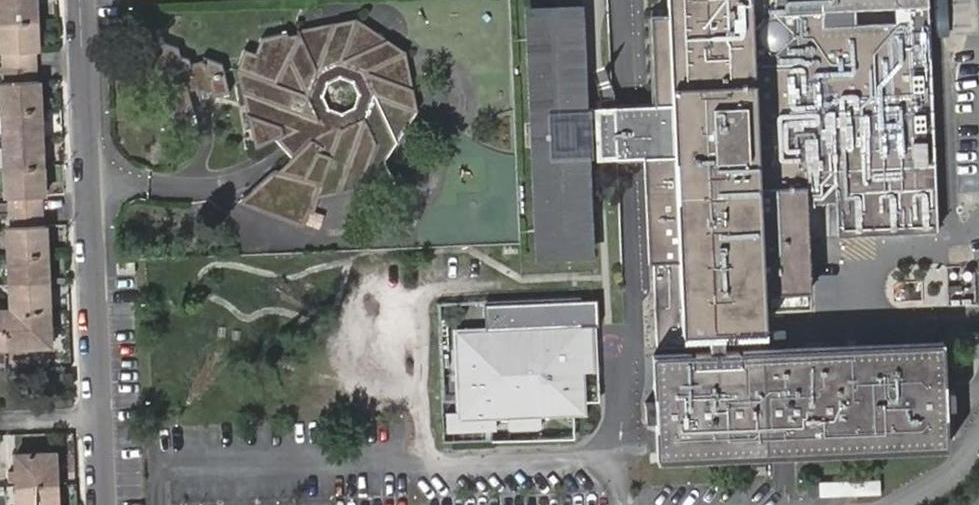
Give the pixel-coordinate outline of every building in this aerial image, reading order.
[(40,196),(44,195),(39,82),(35,82),(34,50),(38,51),(35,0),(0,0),(0,53),(2,83),(0,83),(0,124),(4,196),(7,197),(8,229),(5,229),(9,315),(0,315),(0,349),(51,346),(45,228),(41,227),(40,196)] [(669,14),(650,15),(655,104),(670,103),(671,112),(673,146),(673,155),(644,157),(648,262),(652,262),(656,348),(714,345),(713,330),(765,328),(763,282),(797,281),(793,186),(805,186),(805,183),(806,182),(827,182),(836,181),(837,235),(936,231),(926,0),(668,0),(669,14)] [(572,6),(528,9),(530,63),(538,63),(538,70),(530,70),(533,120),(536,120),(537,146),(534,146),(536,195),(544,195),(544,203),(537,203),(539,253),(585,251),(583,201),(563,201),(563,193),(573,193),(568,70),(556,70),(556,62),(575,61),(572,6)] [(585,251),(589,250),(583,110),(578,6),(572,6),(575,61),(556,62),(556,70),(568,70),(573,193),(563,193),(563,201),(583,201),(585,251)] [(303,221),(307,211),(312,213),(319,196),(392,182),(382,160),(416,111),(405,51),(355,18),(298,30),(298,33),(287,35),(285,32),(259,38),(253,52),(244,48),(235,71),(254,147),(275,138),(291,157),(279,169),(274,168),(241,199),(303,221)] [(154,74),(158,92),(164,90),(171,118),(193,113),(187,90),(195,88),(196,93),(212,90),(213,96),(228,92),(221,64),(202,56),(203,59),(190,64),(188,59),(179,55),(177,48),(156,40),(158,49),(141,42),(149,75),(154,74)] [(670,103),(655,104),(625,106),(600,107),(600,109),(604,131),(603,151),(603,159),(628,158),(644,157),(673,155),(673,146),(671,112),(670,103)] [(600,109),(583,110),(585,151),(603,151),(604,131),(600,109)] [(827,182),(806,182),(807,203),(828,203),(827,182)] [(596,297),(483,303),(484,330),(484,331),(496,330),(492,337),(492,348),(456,349),(459,411),(448,411),(449,429),(495,427),(494,420),(507,419),(507,426),(540,425),(540,417),(587,415),(586,388),(583,389),(582,372),(580,326),(593,326),(597,325),(596,297)] [(582,372),(595,371),(593,326),(580,326),(582,372)] [(484,330),(455,332),(456,349),(492,348),(492,337),(496,330),(484,331),(484,330)] [(947,338),(824,344),(829,452),(952,446),(950,405),(958,405),(957,387),(949,388),(947,338)] [(829,452),(824,344),(742,348),(748,456),(755,455),(769,455),(829,452)] [(659,419),(661,460),(748,456),(742,348),(656,352),(658,402),(649,402),(650,420),(659,419)] [(56,452),(12,454),(14,504),(58,504),(56,452)] [(755,477),(770,476),(769,455),(755,455),(755,477)]
